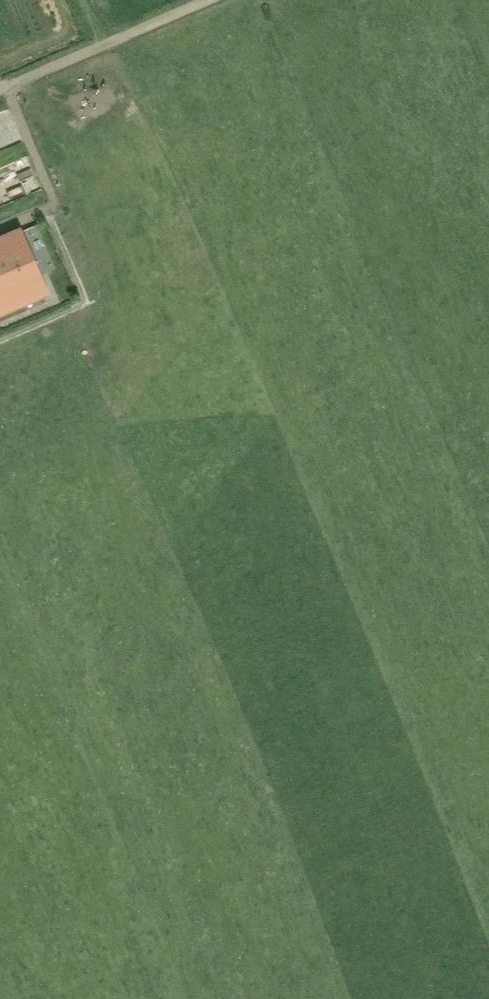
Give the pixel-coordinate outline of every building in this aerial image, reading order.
[(0,241),(0,316),(49,295),(22,231),(0,241)]
